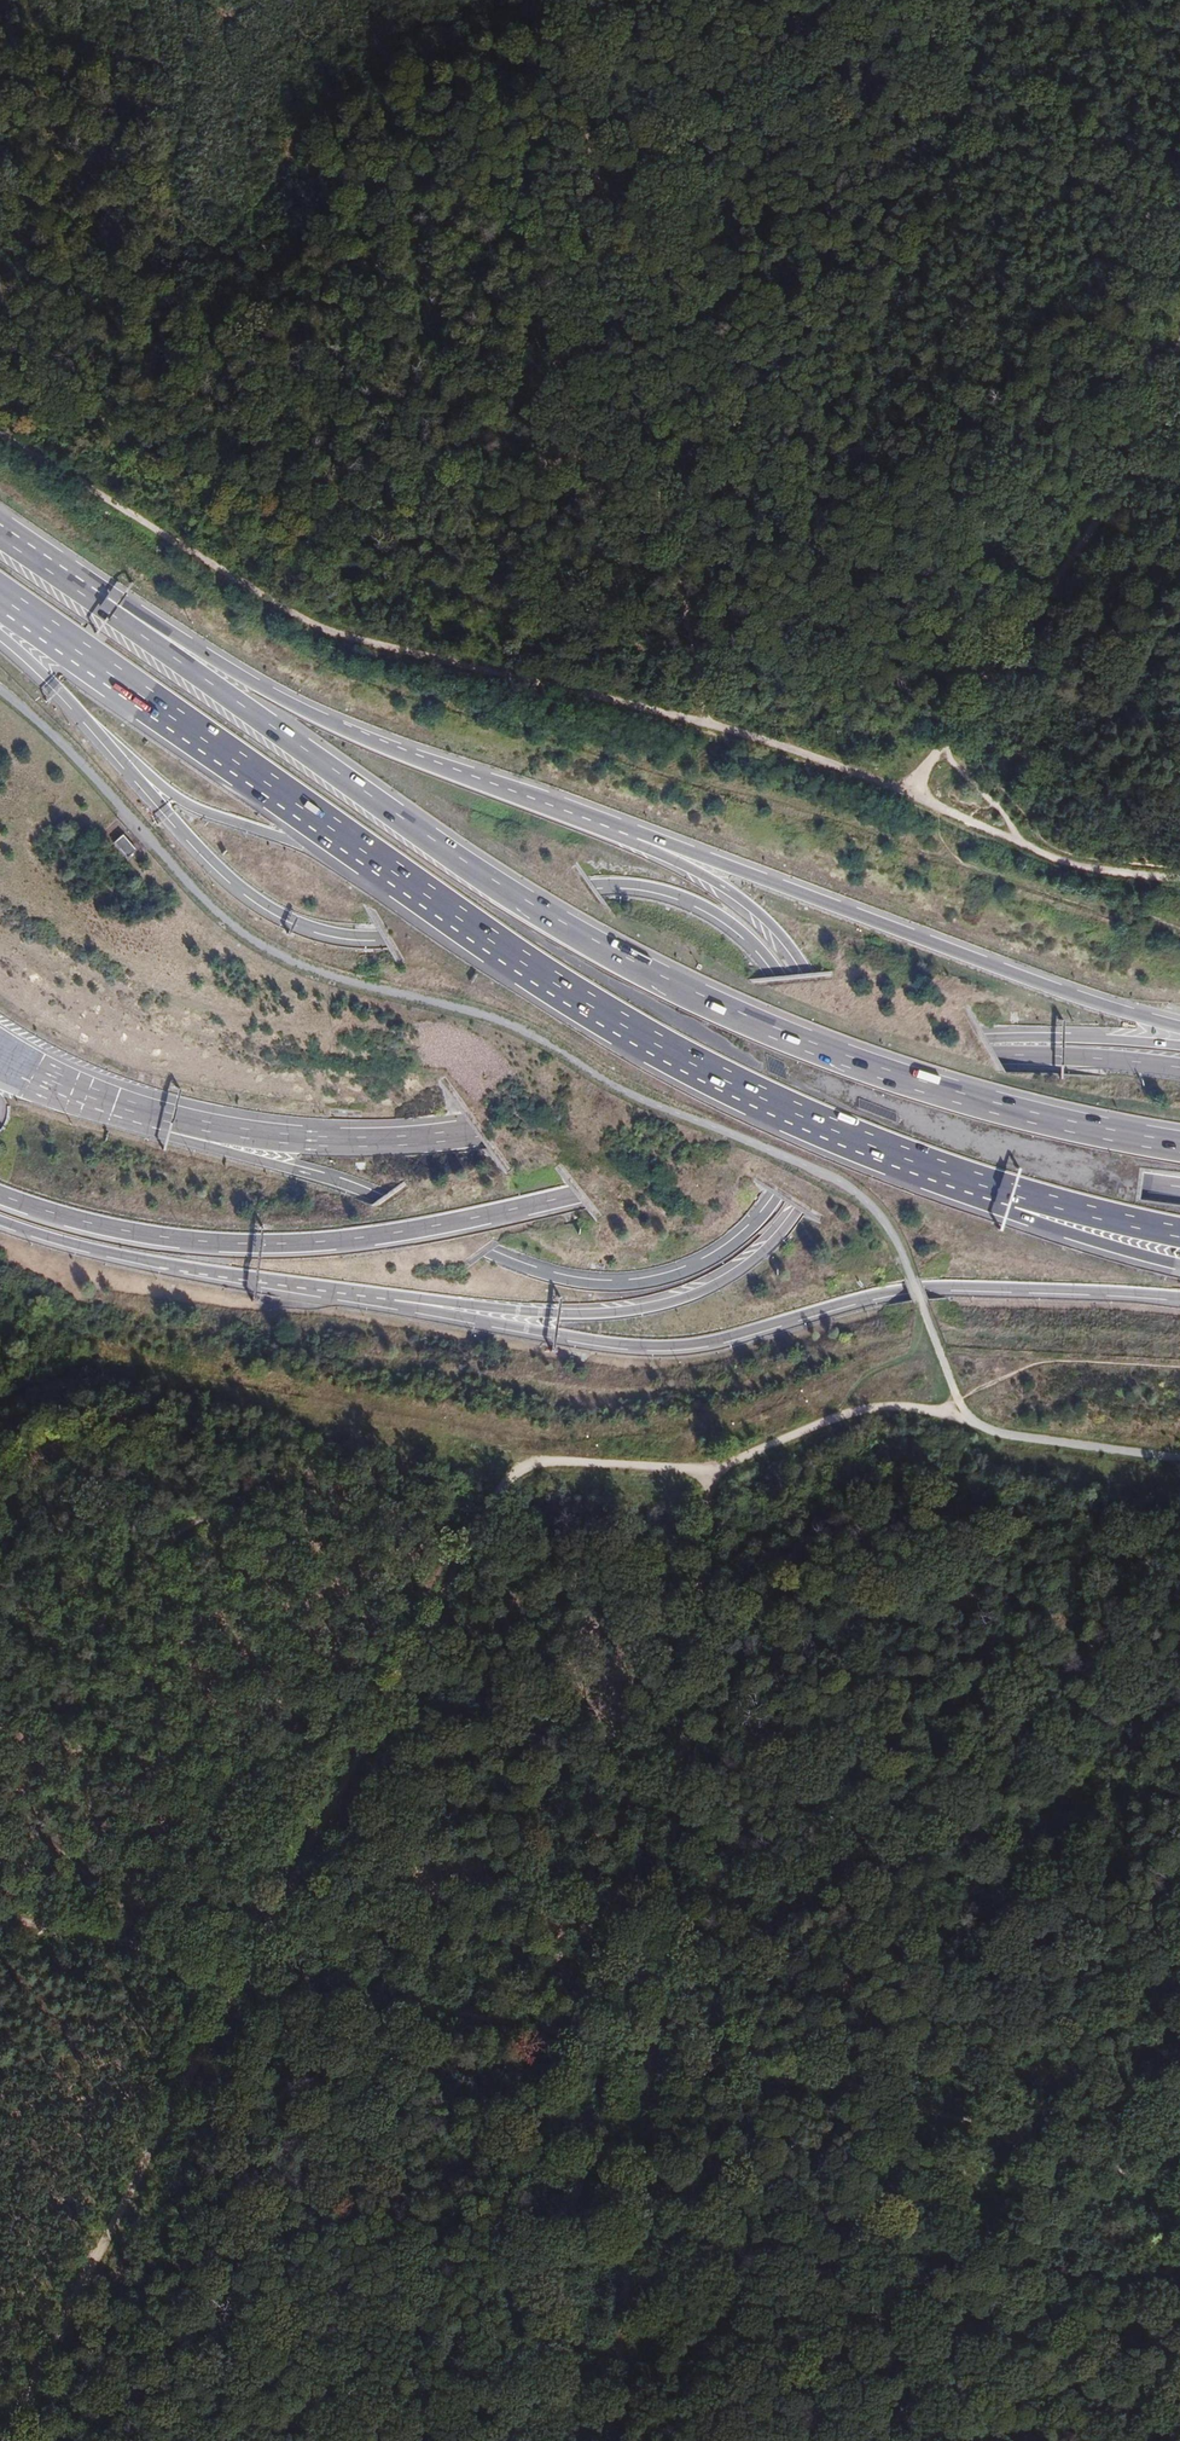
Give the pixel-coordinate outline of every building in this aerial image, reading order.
[(111,843),(120,834),(109,822),(100,831),(111,843)] [(125,858),(135,849),(122,835),(112,843),(125,858)]
